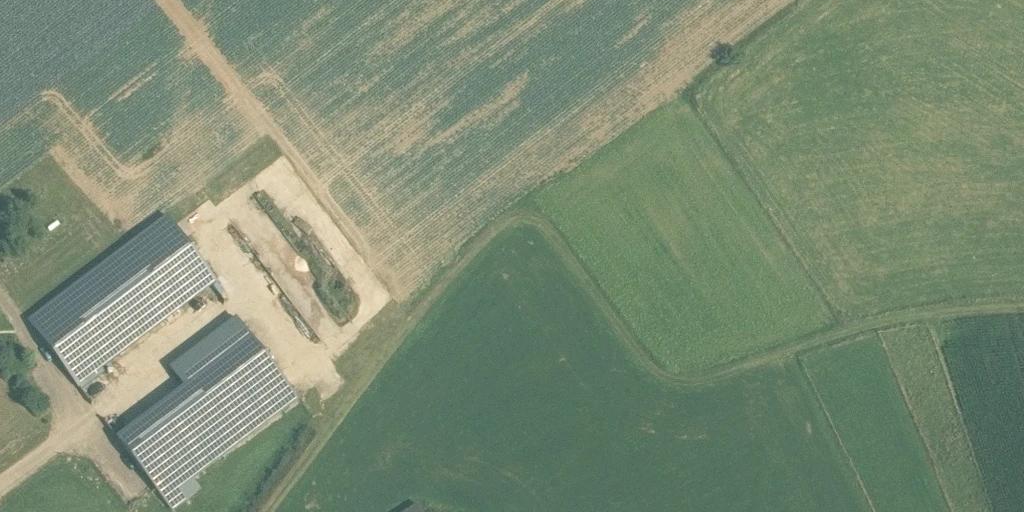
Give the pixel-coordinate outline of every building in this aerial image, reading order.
[(29,322),(75,384),(217,277),(170,214),(29,322)] [(119,437),(164,500),(300,397),(253,335),(119,437)]
